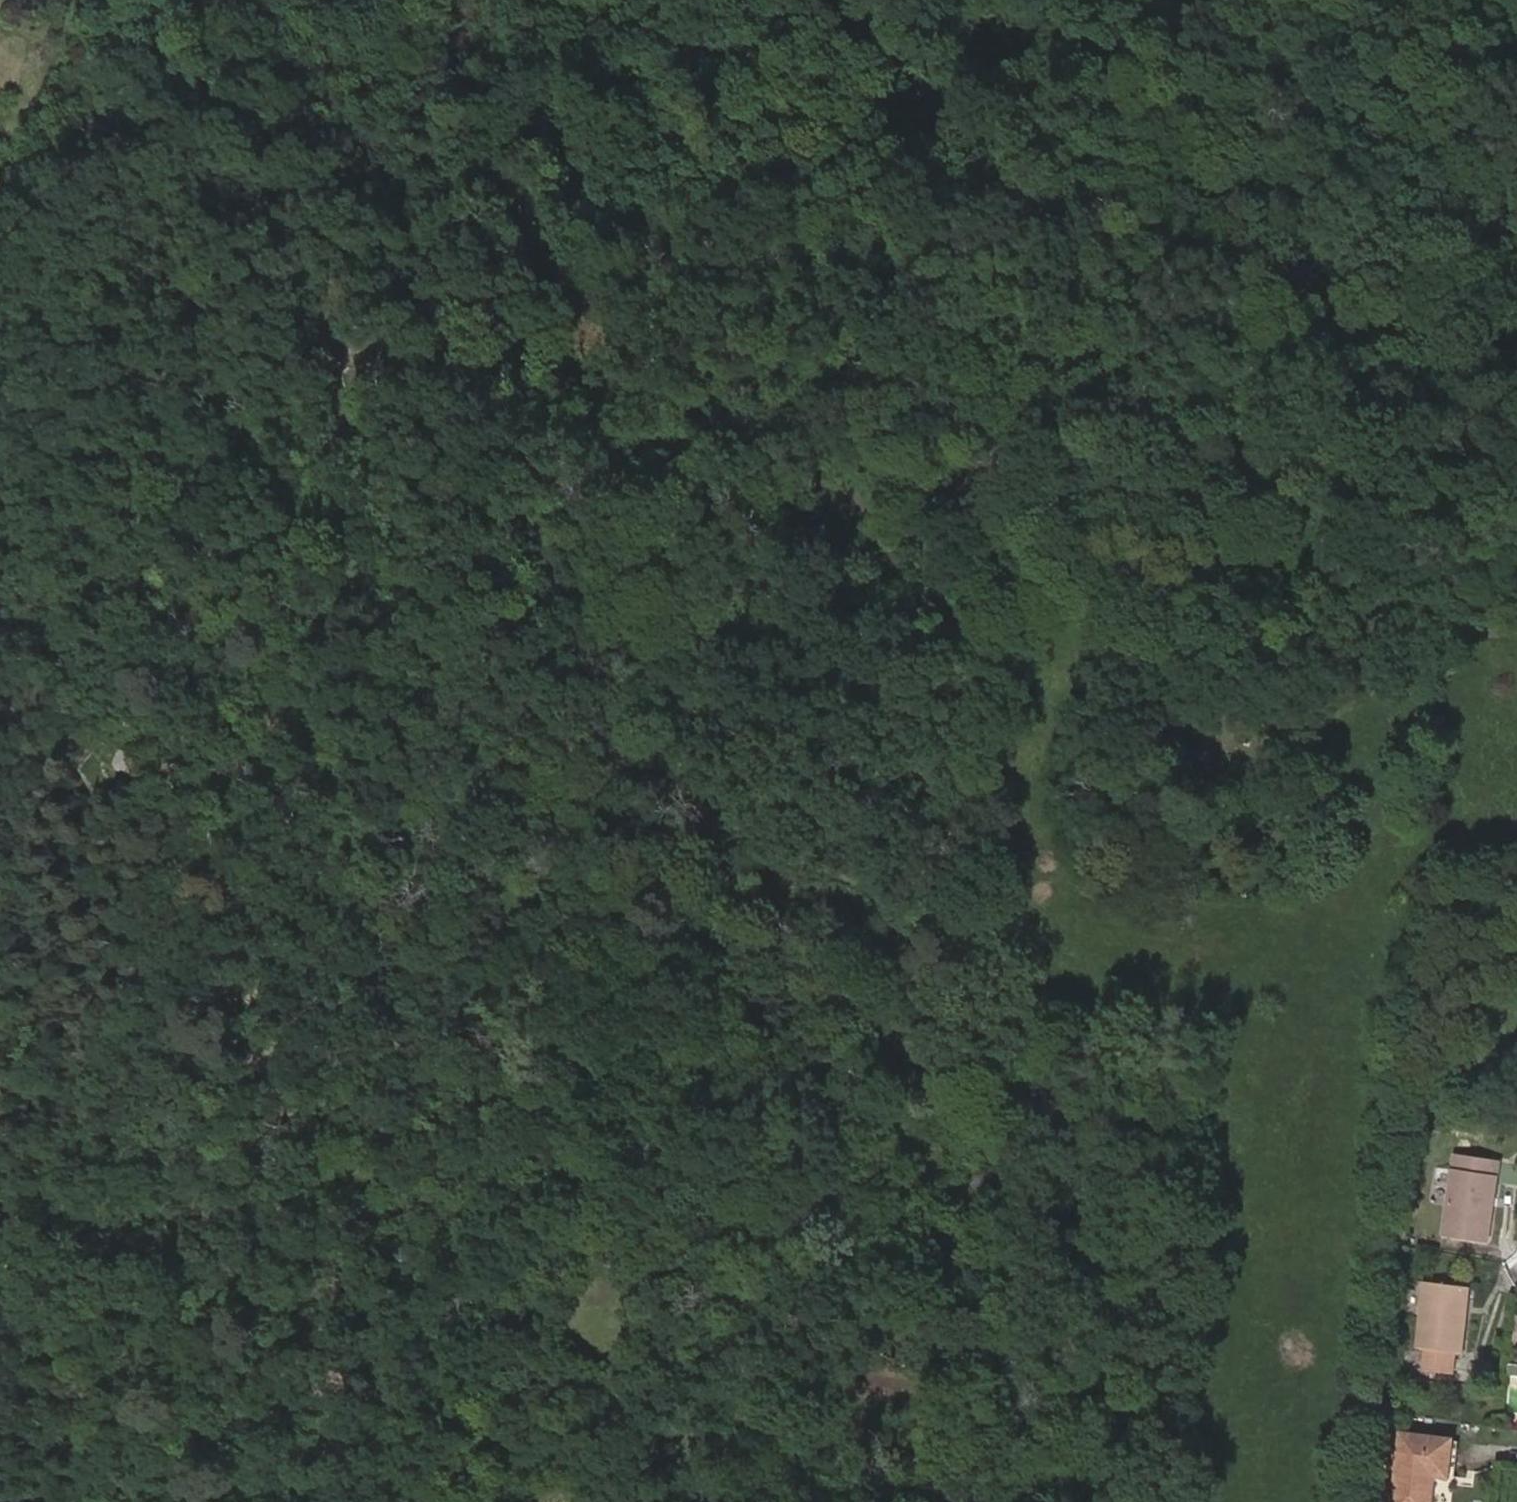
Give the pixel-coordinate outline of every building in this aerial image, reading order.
[(141,749),(124,747),(118,759),(121,766),(127,769),(141,769),(141,749)] [(1484,1159),(1440,1154),(1431,1232),(1473,1237),(1484,1159)] [(1458,1285),(1415,1281),(1408,1346),(1416,1347),(1414,1369),(1444,1372),(1446,1350),(1451,1351),(1458,1285)] [(1396,1433),(1390,1501),(1426,1501),(1429,1474),(1442,1475),(1445,1439),(1396,1433)]
